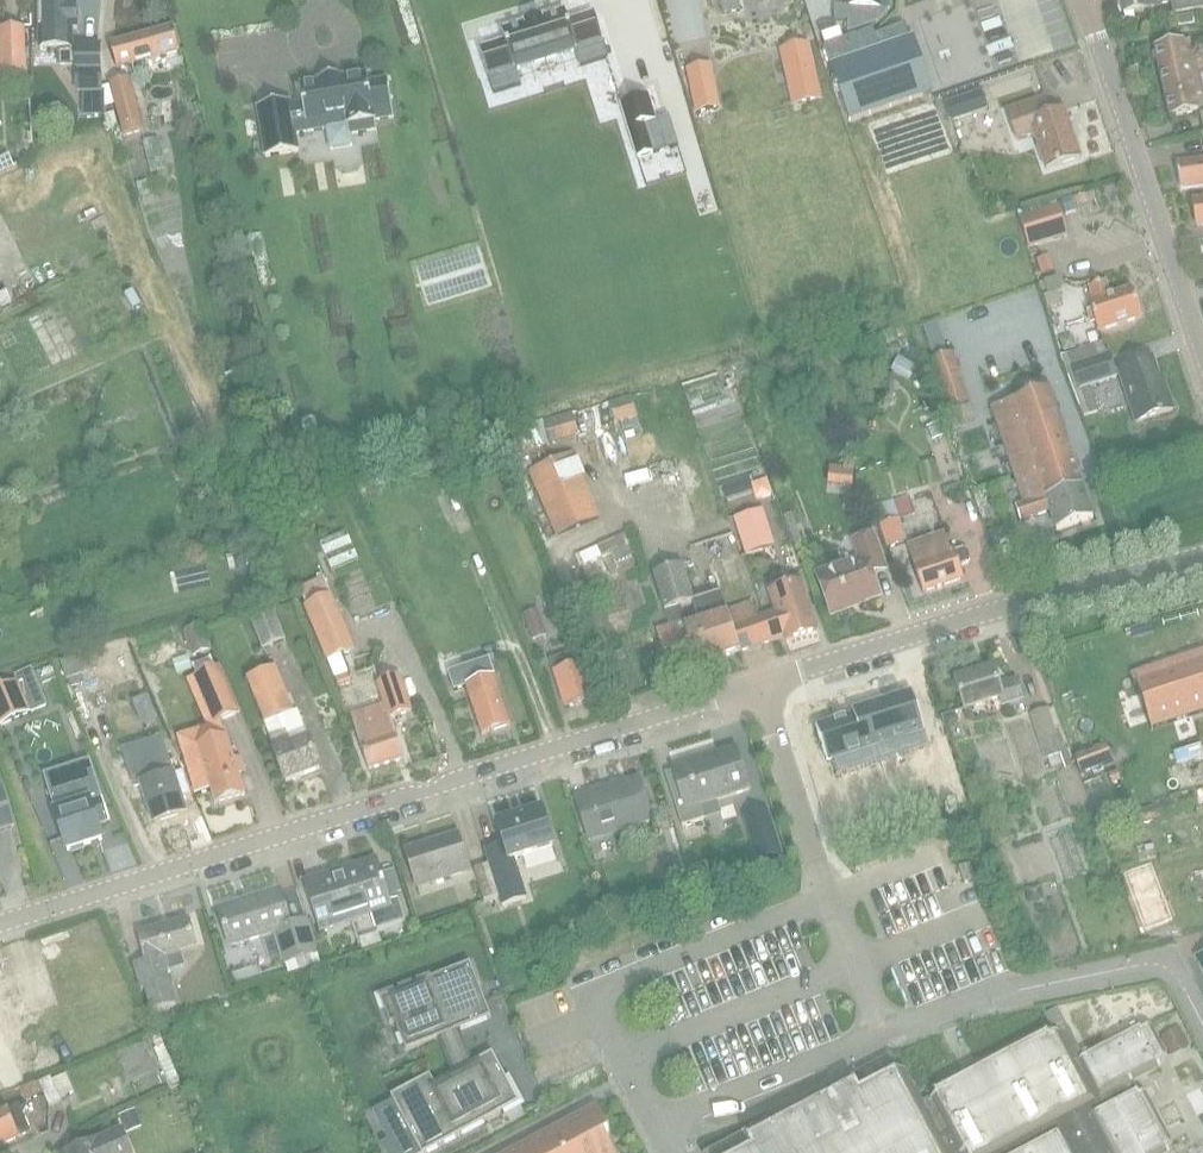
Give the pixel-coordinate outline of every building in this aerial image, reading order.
[(40,50),(59,50),(59,66),(76,66),(76,92),(100,92),(99,46),(76,46),(76,47),(71,47),(71,30),(76,30),(76,6),(71,6),(71,0),(39,0),(40,50)] [(723,13),(739,10),(737,0),(721,0),(723,13)] [(834,19),(848,20),(847,34),(876,23),(885,15),(885,10),(888,10),(888,0),(849,0),(848,7),(835,6),(834,19)] [(1160,5),(1159,3),(1171,1),(1173,13),(1202,7),(1202,0),(1121,0),(1123,11),(1160,5)] [(505,41),(479,50),(493,95),(520,86),(515,70),(575,52),(580,67),(608,59),(593,14),(568,22),(564,11),(541,18),(541,17),(524,22),(524,23),(501,31),(505,41)] [(1177,17),(1179,27),(1194,24),(1192,14),(1177,17)] [(830,22),(819,26),(821,34),(825,45),(832,42),(842,39),(838,29),(833,30),(830,22)] [(825,45),(823,46),(848,121),(931,93),(912,38),(909,39),(904,25),(882,32),(875,35),(873,29),(867,31),(842,39),(832,42),(825,45)] [(0,74),(0,77),(26,76),(24,27),(0,28),(0,74)] [(111,45),(117,69),(131,66),(136,64),(179,53),(173,29),(111,45)] [(1202,96),(1196,72),(1202,71),(1202,59),(1194,61),(1192,52),(1189,40),(1183,42),(1183,41),(1154,47),(1169,118),(1198,111),(1198,110),(1202,109),(1202,104),(1201,96),(1202,96)] [(808,45),(780,51),(793,107),(821,101),(808,45)] [(709,67),(686,71),(695,113),(718,109),(709,67)] [(257,107),(256,107),(265,157),(274,156),(297,151),(294,135),(295,135),(295,134),(327,129),(330,149),(345,146),(350,145),(348,135),(350,135),(374,130),(372,121),(375,121),(374,121),(391,118),(385,81),(366,85),(365,74),(345,77),(340,78),(339,76),(318,79),(319,82),(318,82),(299,86),(302,104),(290,106),(289,106),(289,102),(257,107)] [(109,83),(122,131),(123,137),(144,131),(142,126),(130,78),(109,83)] [(49,95),(38,95),(39,111),(49,111),(49,95)] [(647,96),(620,104),(637,159),(678,147),(669,116),(655,121),(647,96)] [(963,97),(945,103),(952,122),(970,115),(963,97)] [(1006,111),(1016,139),(1034,133),(1046,168),(1079,158),(1063,109),(1049,113),(1045,98),(1006,111)] [(142,143),(150,173),(165,169),(156,139),(142,143)] [(0,158),(0,172),(14,165),(8,154),(0,158)] [(1181,187),(1202,184),(1202,159),(1178,162),(1181,187)] [(137,183),(140,195),(151,193),(147,180),(137,183)] [(1083,193),(1072,197),(1076,207),(1087,203),(1083,193)] [(1061,199),(1065,213),(1075,209),(1071,196),(1061,199)] [(1194,200),(1198,226),(1202,225),(1202,199),(1194,200)] [(1067,237),(1058,207),(1019,219),(1029,249),(1067,237)] [(1048,257),(1036,261),(1041,275),(1053,271),(1048,257)] [(1058,292),(1061,291),(1057,277),(1044,280),(1048,295),(1044,296),(1047,308),(1062,304),(1058,292)] [(1089,303),(1099,332),(1141,318),(1132,289),(1110,296),(1106,283),(1090,287),(1094,301),(1089,303)] [(1070,335),(1059,339),(1063,351),(1074,347),(1070,335)] [(1068,354),(1059,358),(1059,359),(1060,360),(1082,416),(1088,414),(1098,411),(1090,387),(1117,378),(1113,365),(1109,353),(1099,356),(1095,345),(1068,354)] [(930,360),(953,429),(975,422),(952,353),(930,360)] [(1119,368),(1136,420),(1173,408),(1163,379),(1159,380),(1152,357),(1119,368)] [(1017,507),(1021,520),(1050,511),(1056,530),(1092,518),(1048,387),(991,406),(1024,505),(1017,507)] [(630,397),(610,403),(616,424),(636,418),(630,397)] [(572,414),(544,422),(550,443),(577,435),(572,414)] [(938,422),(926,426),(931,439),(943,435),(938,422)] [(531,470),(558,535),(598,519),(571,454),(531,470)] [(830,466),(828,483),(850,485),(851,468),(830,466)] [(722,486),(726,497),(752,489),(756,500),(771,495),(766,479),(751,484),(749,478),(722,486)] [(734,519),(746,555),(773,546),(761,510),(734,519)] [(880,524),(887,547),(906,541),(898,517),(880,524)] [(346,531),(319,542),(331,570),(357,558),(346,531)] [(815,574),(830,615),(852,606),(851,605),(879,594),(871,573),(884,568),(871,533),(852,540),(859,558),(815,574)] [(596,548),(578,555),(582,565),(592,561),(598,576),(615,618),(627,613),(615,569),(613,563),(634,555),(625,534),(595,546),(596,548)] [(964,578),(959,565),(967,563),(970,558),(967,551),(963,550),(955,552),(955,551),(951,552),(945,534),(907,546),(913,564),(922,592),(964,578)] [(693,646),(687,627),(680,606),(693,602),(681,565),(653,575),(670,627),(657,631),(671,675),(700,665),(693,646)] [(299,585),(307,603),(305,603),(303,605),(311,626),(326,662),(327,662),(340,656),(355,650),(332,593),(331,594),(324,577),(299,585)] [(776,612),(763,616),(771,639),(772,639),(783,635),(785,640),(816,630),(800,583),(769,593),(776,612)] [(700,623),(687,627),(693,646),(700,665),(769,643),(772,642),(773,642),(772,639),(771,639),(763,616),(757,618),(751,602),(727,610),(721,593),(697,601),(699,605),(695,606),(700,623)] [(536,610),(522,614),(531,640),(545,635),(536,610)] [(251,620),(262,649),(285,640),(274,611),(251,620)] [(166,656),(188,648),(191,657),(212,650),(205,629),(203,623),(183,630),(182,629),(160,636),(161,640),(166,656)] [(1133,673),(1151,728),(1202,711),(1202,650),(1133,673)] [(66,680),(68,680),(70,687),(84,682),(81,675),(97,670),(92,653),(91,651),(60,661),(61,663),(66,680)] [(549,661),(564,708),(593,699),(579,652),(549,661)] [(187,655),(172,660),(177,673),(191,668),(190,665),(187,655)] [(340,656),(327,662),(335,679),(348,674),(340,656)] [(208,657),(190,665),(191,668),(195,677),(206,673),(213,669),(208,657)] [(488,659),(446,673),(452,691),(460,688),(466,686),(481,734),(510,725),(499,690),(498,690),(494,677),(488,659)] [(213,725),(241,713),(220,666),(213,669),(206,673),(195,677),(192,679),(213,725)] [(271,737),(270,737),(287,782),(320,770),(298,711),(294,712),(275,668),(248,679),(271,737)] [(956,680),(965,708),(999,697),(1001,704),(1022,698),(1016,679),(998,685),(993,669),(956,680)] [(348,674),(335,679),(339,689),(352,684),(348,674)] [(368,720),(355,724),(369,770),(397,761),(402,760),(393,729),(390,719),(412,713),(401,676),(376,684),(384,708),(366,713),(368,720)] [(0,688),(0,725),(31,712),(47,706),(37,684),(21,691),(17,681),(0,688)] [(912,693),(863,708),(881,762),(929,747),(924,733),(925,733),(912,693)] [(853,716),(816,728),(827,764),(832,762),(836,776),(881,762),(863,708),(851,712),(853,716)] [(1064,768),(1065,769),(1071,767),(1071,766),(1059,733),(1056,734),(1048,709),(1028,714),(1044,760),(1048,758),(1051,767),(1063,764),(1064,768)] [(954,712),(941,716),(945,728),(953,725),(956,720),(954,712)] [(161,738),(124,750),(135,787),(142,785),(154,824),(186,814),(173,774),(172,775),(161,738)] [(198,747),(181,752),(195,795),(212,790),(216,804),(244,795),(234,761),(227,738),(225,739),(198,747)] [(1105,745),(1091,751),(1097,767),(1112,761),(1105,745)] [(673,772),(665,774),(682,827),(705,820),(700,806),(750,790),(735,746),(672,767),(673,772)] [(89,760),(43,774),(67,851),(102,840),(97,826),(109,822),(89,760)] [(575,799),(586,831),(616,822),(619,831),(653,821),(640,778),(575,799)] [(15,827),(0,780),(0,831),(15,827)] [(1194,788),(1199,805),(1202,804),(1202,785),(1194,788)] [(1121,813),(1124,824),(1195,805),(1192,794),(1121,813)] [(505,844),(485,851),(489,865),(500,896),(503,904),(526,897),(515,859),(553,847),(541,809),(498,823),(505,844)] [(766,811),(743,819),(757,862),(780,855),(766,811)] [(405,851),(417,887),(469,870),(458,835),(405,851)] [(307,882),(322,930),(372,914),(369,904),(387,898),(375,861),(307,882)] [(704,863),(691,868),(696,881),(697,885),(698,889),(712,885),(710,880),(709,877),(704,863)] [(489,865),(475,870),(485,901),(490,899),(500,896),(489,865)] [(684,871),(663,877),(668,892),(688,885),(684,871)] [(1039,886),(1025,890),(1029,902),(1042,899),(1039,886)] [(220,910),(232,948),(277,933),(286,965),(318,955),(307,922),(292,927),(280,890),(220,910)] [(182,951),(196,947),(188,920),(140,933),(148,962),(136,966),(142,990),(146,989),(154,1013),(176,1006),(167,973),(186,968),(182,951)] [(1202,970),(1202,953),(1195,955),(1202,970)] [(440,1037),(446,1054),(464,1047),(457,1030),(491,1017),(470,962),(380,998),(390,1024),(395,1022),(406,1050),(440,1037)] [(1056,1009),(1043,1016),(1049,1029),(1063,1022),(1056,1009)] [(1169,1054),(1168,1052),(1164,1054),(1150,1027),(1154,1024),(1153,1023),(1141,1029),(1137,1023),(1083,1052),(1068,1025),(1059,1030),(1058,1029),(1049,1034),(1045,1026),(932,1086),(937,1094),(923,1102),(951,1152),(1166,1152),(1170,1151),(1167,1146),(1174,1142),(1146,1090),(1140,1093),(1133,1081),(1161,1067),(1165,1073),(1166,1072),(1159,1059),(1169,1054)] [(1178,1026),(1162,1035),(1171,1052),(1187,1043),(1178,1026)] [(156,1032),(141,1039),(147,1052),(162,1045),(156,1032)] [(372,1108),(389,1140),(382,1143),(387,1152),(425,1152),(519,1103),(492,1052),(471,1064),(464,1047),(446,1054),(454,1073),(434,1083),(430,1075),(391,1096),(391,1098),(372,1108)] [(923,1102),(904,1068),(900,1070),(891,1053),(851,1075),(851,1074),(772,1115),(743,1130),(743,1131),(701,1152),(702,1152),(951,1152),(923,1102)] [(168,1057),(158,1062),(170,1089),(181,1084),(168,1057)] [(60,1099),(65,1097),(57,1078),(52,1079),(50,1075),(18,1088),(24,1101),(43,1093),(48,1106),(61,1101),(60,1099)] [(20,1138),(20,1137),(32,1132),(20,1104),(8,1109),(7,1108),(0,1111),(0,1146),(20,1138)] [(604,1135),(610,1132),(596,1106),(508,1152),(614,1152),(604,1135)] [(133,1109),(118,1116),(126,1133),(141,1126),(133,1109)] [(130,1151),(121,1130),(69,1152),(125,1152),(130,1151)]
